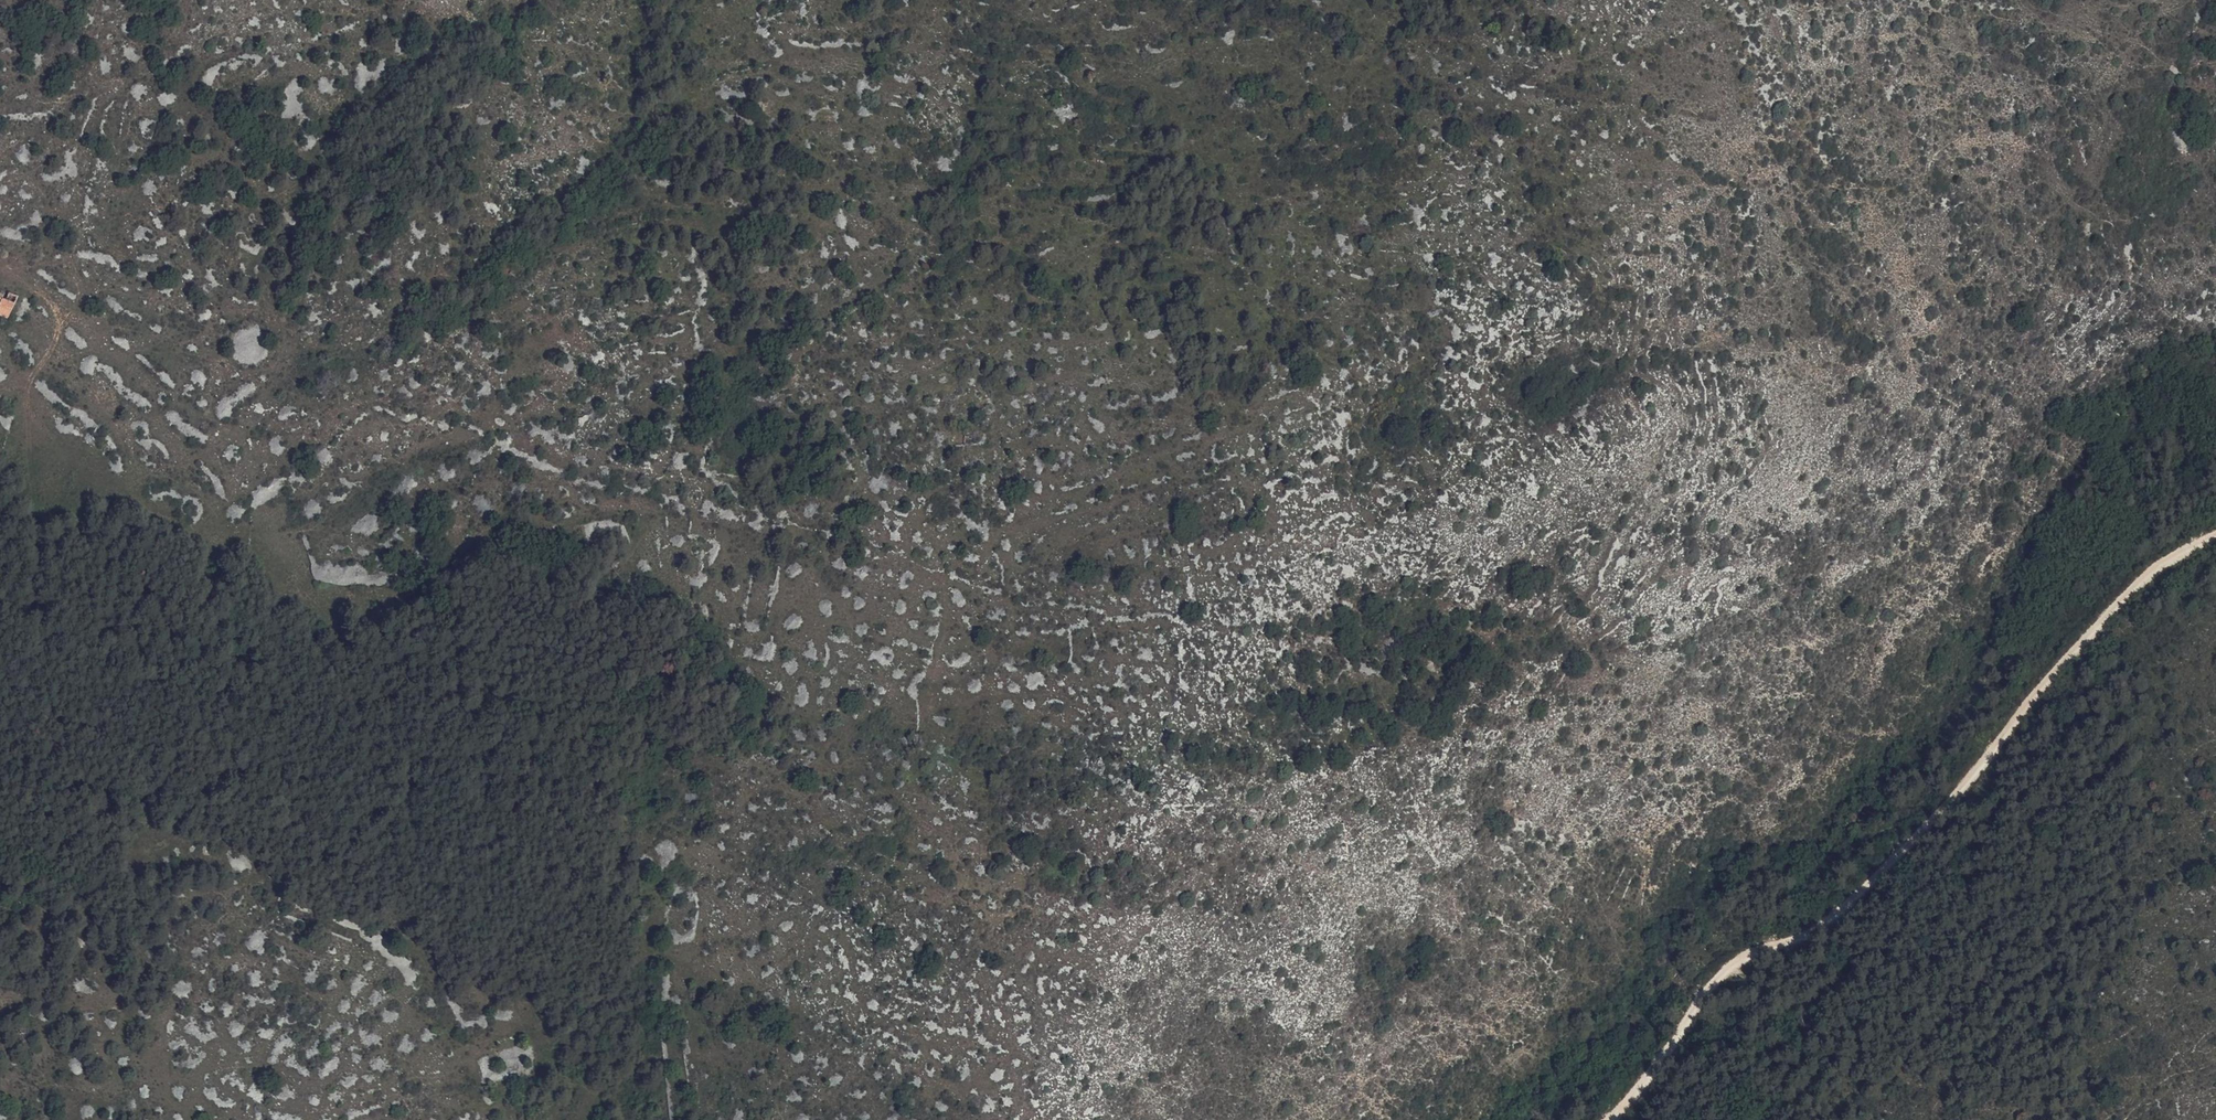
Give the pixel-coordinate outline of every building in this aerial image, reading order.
[(4,329),(16,304),(8,300),(5,305),(0,303),(0,327),(4,329)]
